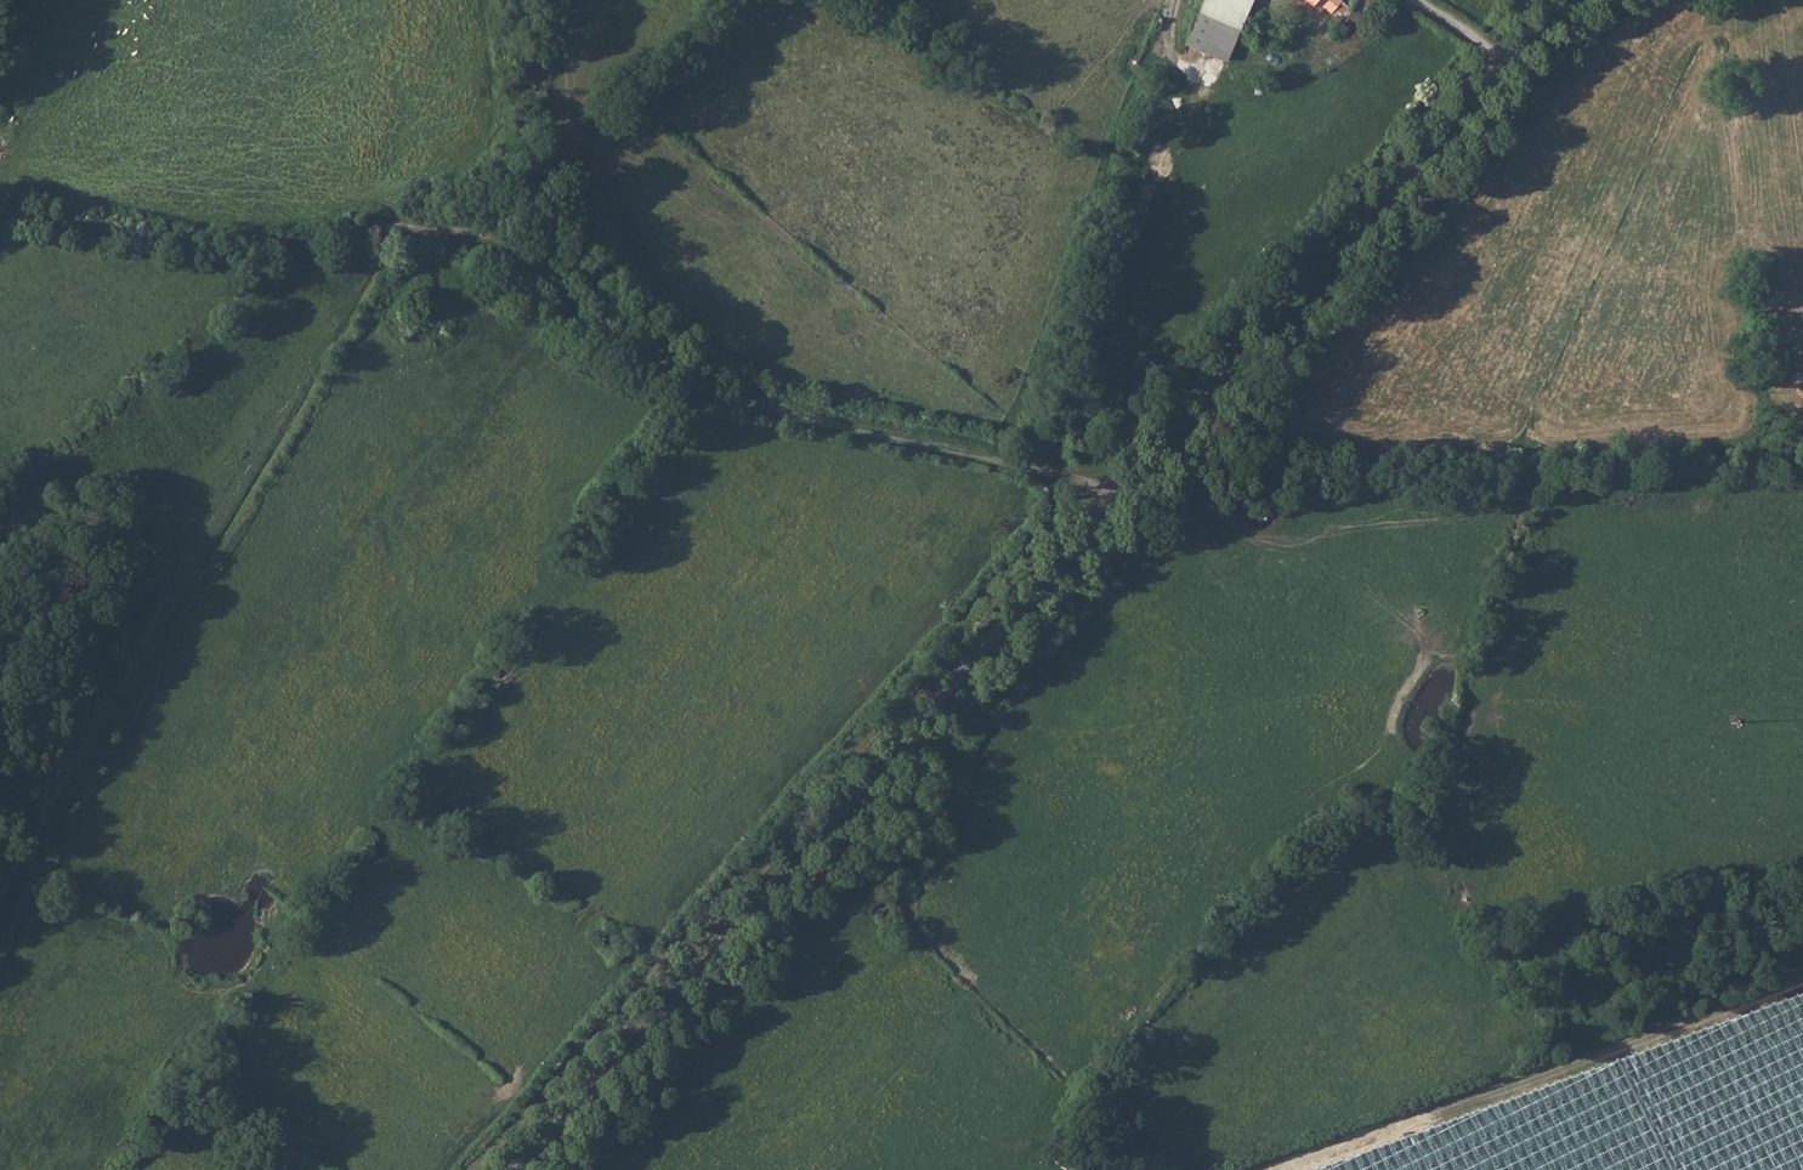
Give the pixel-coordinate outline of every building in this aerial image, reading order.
[(1188,46),(1231,63),(1244,30),(1256,0),(1208,0),(1188,46)] [(1336,0),(1319,0),(1313,7),(1326,19),(1339,3),(1336,0)] [(1331,14),(1341,22),(1350,10),(1340,3),(1331,14)] [(1054,449),(1063,451),(1065,443),(1058,441),(1054,449)] [(1547,1089),(1323,1169),(1802,1169),(1802,996),(1547,1089)]
